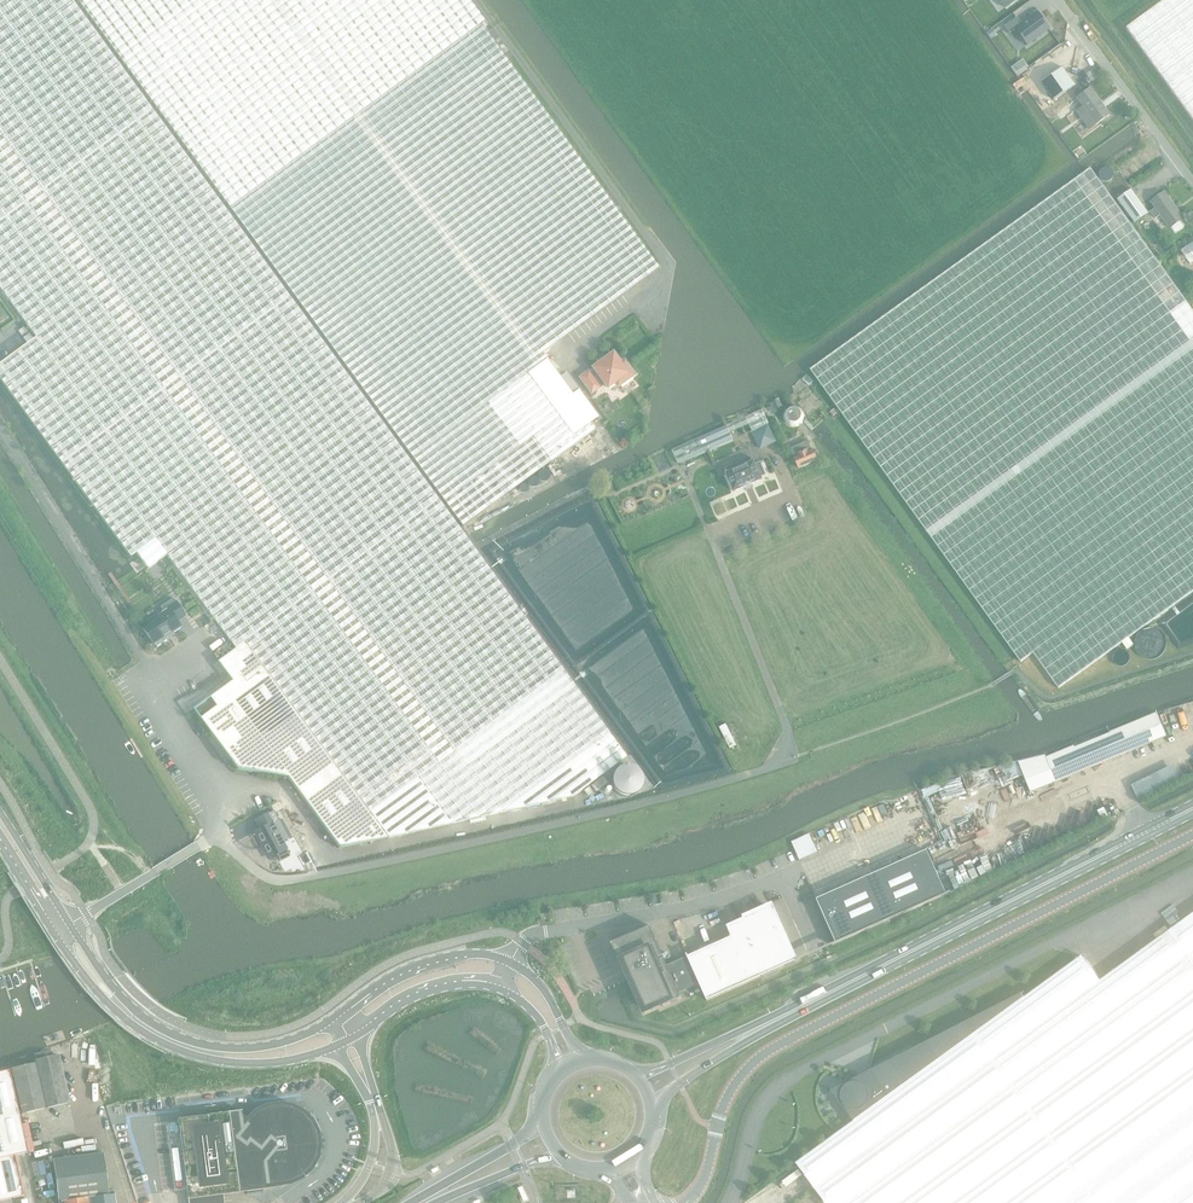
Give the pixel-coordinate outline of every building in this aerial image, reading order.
[(35,338),(0,364),(0,380),(130,557),(136,553),(147,569),(166,555),(214,620),(235,649),(244,642),(380,829),(388,839),(388,838),(573,796),(625,757),(461,533),(70,0),(0,0),(0,289),(35,338)] [(230,208),(482,25),(481,25),(486,22),(470,0),(77,0),(111,46),(146,93),(230,208)] [(1126,30),(1192,121),(1192,0),(1167,0),(1126,30)] [(1050,28),(1038,12),(1022,24),(1017,17),(1004,27),(1009,34),(1016,29),(1027,45),(1050,28)] [(596,427),(591,420),(574,433),(529,373),(549,359),(545,353),(661,267),(482,25),(230,208),(464,524),(596,427)] [(991,39),(996,34),(992,28),(986,32),(991,39)] [(1062,67),(1041,83),(1054,101),(1075,85),(1062,67)] [(1096,124),(1109,115),(1091,89),(1078,98),(1084,107),(1078,112),(1086,124),(1093,119),(1096,124)] [(1066,94),(1043,110),(1053,124),(1060,119),(1056,113),(1072,102),(1066,94)] [(1092,167),(809,369),(1020,662),(1033,653),(1058,688),(1122,642),(1128,638),(1192,591),(1192,314),(1092,167)] [(1119,198),(1136,222),(1149,213),(1133,189),(1119,198)] [(1170,228),(1171,228),(1174,232),(1176,233),(1186,226),(1186,224),(1183,219),(1165,193),(1152,201),(1157,208),(1151,211),(1156,218),(1161,214),(1170,228)] [(29,333),(23,338),(27,343),(33,338),(29,333)] [(577,377),(590,395),(602,386),(605,390),(613,384),(616,389),(635,375),(623,359),(620,361),(612,351),(590,367),(592,370),(589,372),(587,370),(577,377)] [(575,394),(549,359),(529,373),(574,433),(591,420),(600,414),(581,389),(575,394)] [(798,406),(794,406),(790,406),(787,409),(785,412),(784,416),(785,420),(787,423),(790,426),(794,426),(798,426),(802,423),(804,420),(805,416),(804,412),(802,409),(798,406)] [(759,450),(775,441),(767,425),(751,433),(759,450)] [(726,426),(698,439),(705,452),(733,440),(729,433),(726,426)] [(698,439),(672,450),(678,464),(705,452),(698,439)] [(799,467),(816,460),(813,453),(807,440),(791,448),(799,467)] [(726,469),(728,474),(727,475),(735,492),(762,480),(761,477),(766,475),(761,462),(755,464),(754,462),(753,463),(750,457),(726,469)] [(176,621),(184,616),(173,599),(160,608),(163,612),(141,627),(153,645),(154,644),(155,646),(165,639),(164,637),(180,627),(176,621)] [(1128,638),(1122,642),(1126,649),(1133,644),(1128,638)] [(231,681),(192,710),(237,770),(287,778),(339,848),(355,837),(360,844),(380,829),(244,642),(235,649),(234,649),(217,662),(231,681)] [(1055,783),(1166,737),(1157,714),(1110,733),(1110,735),(1075,749),(1074,747),(1045,759),(1055,783)] [(726,724),(719,727),(730,748),(736,745),(726,724)] [(595,792),(607,783),(603,777),(591,785),(595,792)] [(584,790),(588,797),(593,793),(589,787),(584,790)] [(273,812),(274,815),(284,810),(281,804),(279,802),(270,807),(273,812)] [(273,812),(271,813),(255,822),(260,831),(253,834),(258,843),(260,842),(269,860),(277,855),(280,862),(289,857),(286,851),(282,843),(289,840),(280,822),(278,822),(274,815),(273,812)] [(816,899),(824,916),(836,942),(832,944),(832,945),(950,892),(950,891),(946,893),(927,850),(816,899)] [(298,857),(307,873),(317,871),(307,852),(298,857)] [(630,935),(611,943),(623,971),(624,970),(624,969),(627,968),(646,1009),(662,1002),(664,1005),(663,1006),(664,1006),(682,998),(679,992),(699,983),(707,1000),(799,959),(795,960),(771,906),(743,918),(727,926),(731,937),(688,956),(687,954),(686,954),(687,956),(667,965),(649,925),(649,926),(649,927),(630,935)] [(1166,933),(1192,970),(1192,913),(1166,933)] [(796,1163),(825,1202),(1192,1202),(1192,970),(1166,933),(1100,981),(1095,974),(1088,964),(1082,956),(1026,996),(1024,998),(861,1114),(853,1120),(854,1121),(796,1163)] [(858,1110),(861,1114),(1024,998),(1021,994),(1024,992),(867,1071),(868,1072),(870,1071),(873,1076),(862,1084),(858,1082),(852,1082),(847,1083),(844,1087),(841,1091),(840,1096),(841,1101),(844,1106),(848,1109),(853,1110),(858,1110)] [(21,1114),(69,1103),(59,1055),(34,1061),(35,1063),(11,1069),(21,1114)] [(0,1073),(0,1201),(24,1196),(15,1156),(27,1153),(8,1071),(0,1073)] [(257,1113),(249,1120),(242,1115),(241,1111),(242,1111),(177,1119),(188,1202),(224,1202),(223,1195),(246,1192),(246,1194),(262,1192),(262,1190),(269,1189),(269,1188),(268,1188),(268,1186),(290,1181),(301,1176),(309,1168),(315,1157),(317,1146),(316,1134),(311,1123),(302,1114),(292,1108),(280,1106),(268,1108),(257,1113)] [(115,1194),(108,1195),(103,1154),(54,1160),(59,1201),(64,1201),(64,1202),(116,1202),(115,1194)]
